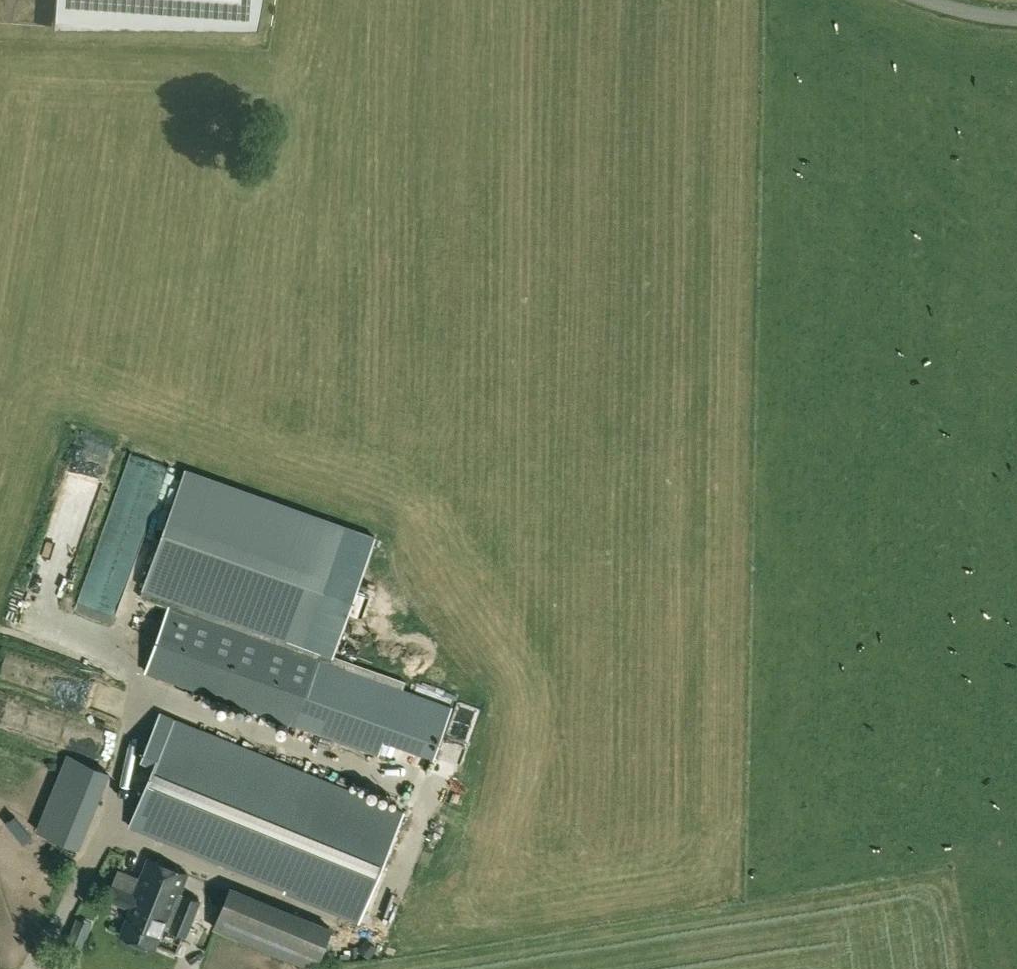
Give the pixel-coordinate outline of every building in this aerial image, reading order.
[(53,22),(256,23),(260,0),(54,0),(53,22)] [(408,685),(333,658),(376,539),(185,471),(139,598),(167,608),(144,672),(382,757),(387,742),(434,759),(451,711),(404,694),(408,685)] [(9,616),(8,628),(26,629),(27,617),(9,616)] [(404,811),(167,716),(128,826),(284,890),(283,893),(359,923),(404,811)] [(104,770),(67,755),(44,811),(81,826),(104,770)] [(149,859),(141,879),(119,870),(108,898),(132,907),(121,934),(155,947),(164,923),(187,932),(201,899),(180,891),(187,874),(149,859)] [(315,968),(330,932),(229,891),(214,929),(315,968)] [(67,937),(83,944),(93,921),(77,914),(67,937)]
